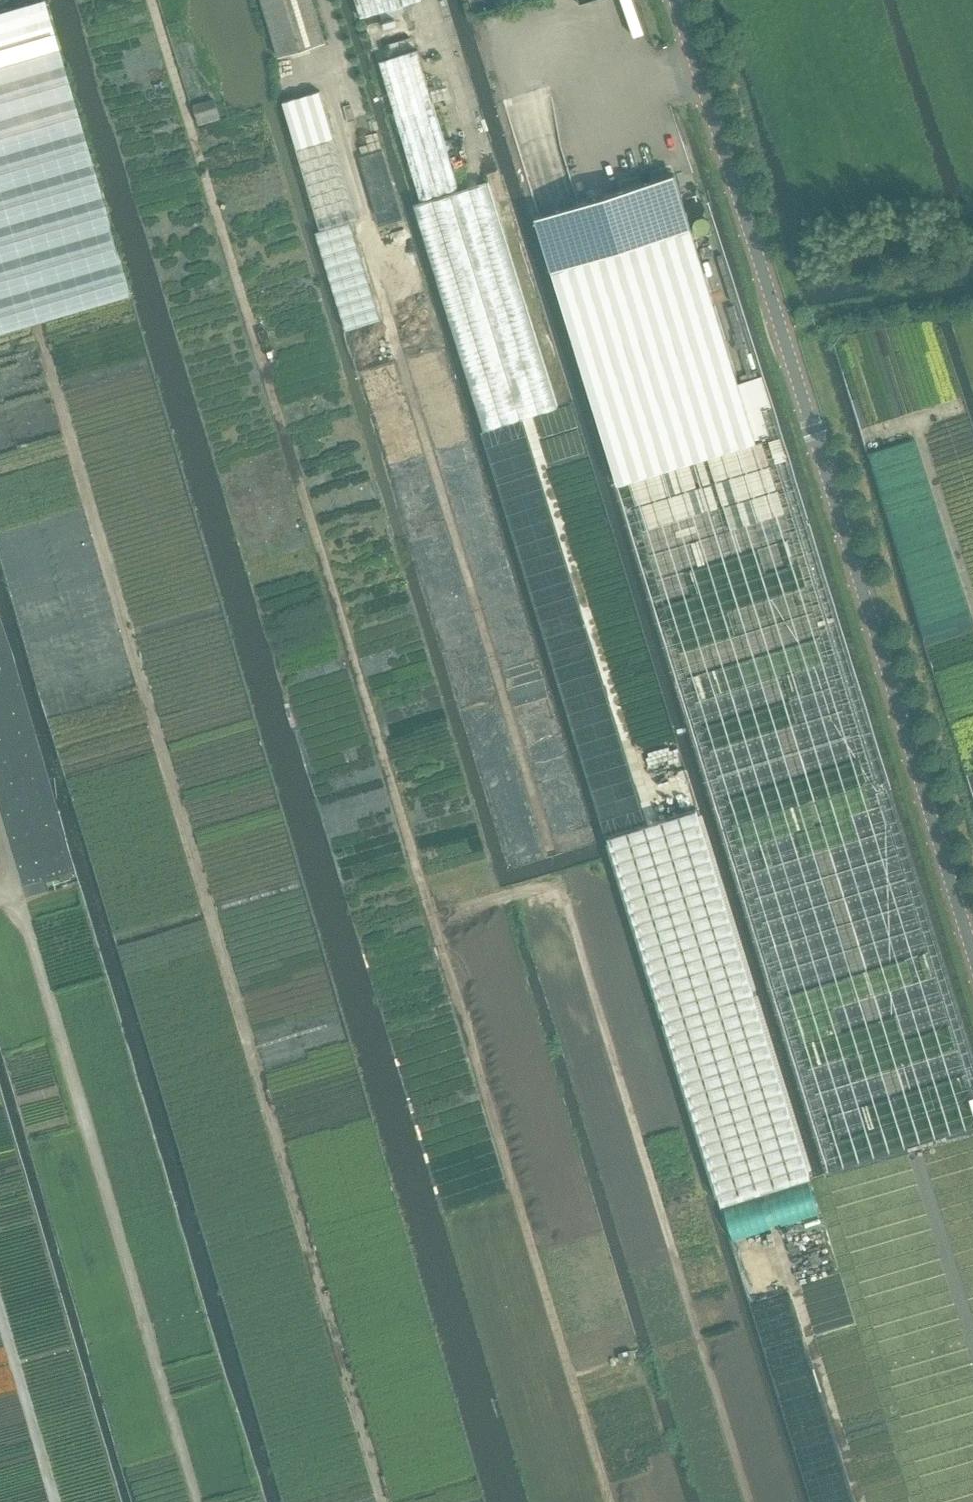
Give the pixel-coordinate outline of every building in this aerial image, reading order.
[(44,0),(35,0),(0,10),(0,331),(129,293),(58,47),(44,0)] [(279,57),(325,42),(311,0),(261,0),(279,57)] [(359,18),(418,0),(353,0),(359,18)] [(378,61),(419,199),(458,188),(417,50),(378,61)] [(282,102),(295,148),(332,137),(319,91),(282,102)] [(192,105),(198,124),(219,117),(214,99),(192,105)] [(295,148),(319,229),(349,220),(356,218),(332,137),(295,148)] [(673,173),(534,216),(551,270),(690,227),(673,173)] [(349,220),(319,229),(314,231),(344,330),(379,320),(349,220)] [(690,227),(551,270),(616,483),(755,440),(769,435),(761,409),(772,406),(762,375),(738,383),(690,227)] [(606,836),(609,847),(720,1204),(810,1176),(697,808),(606,836)]
